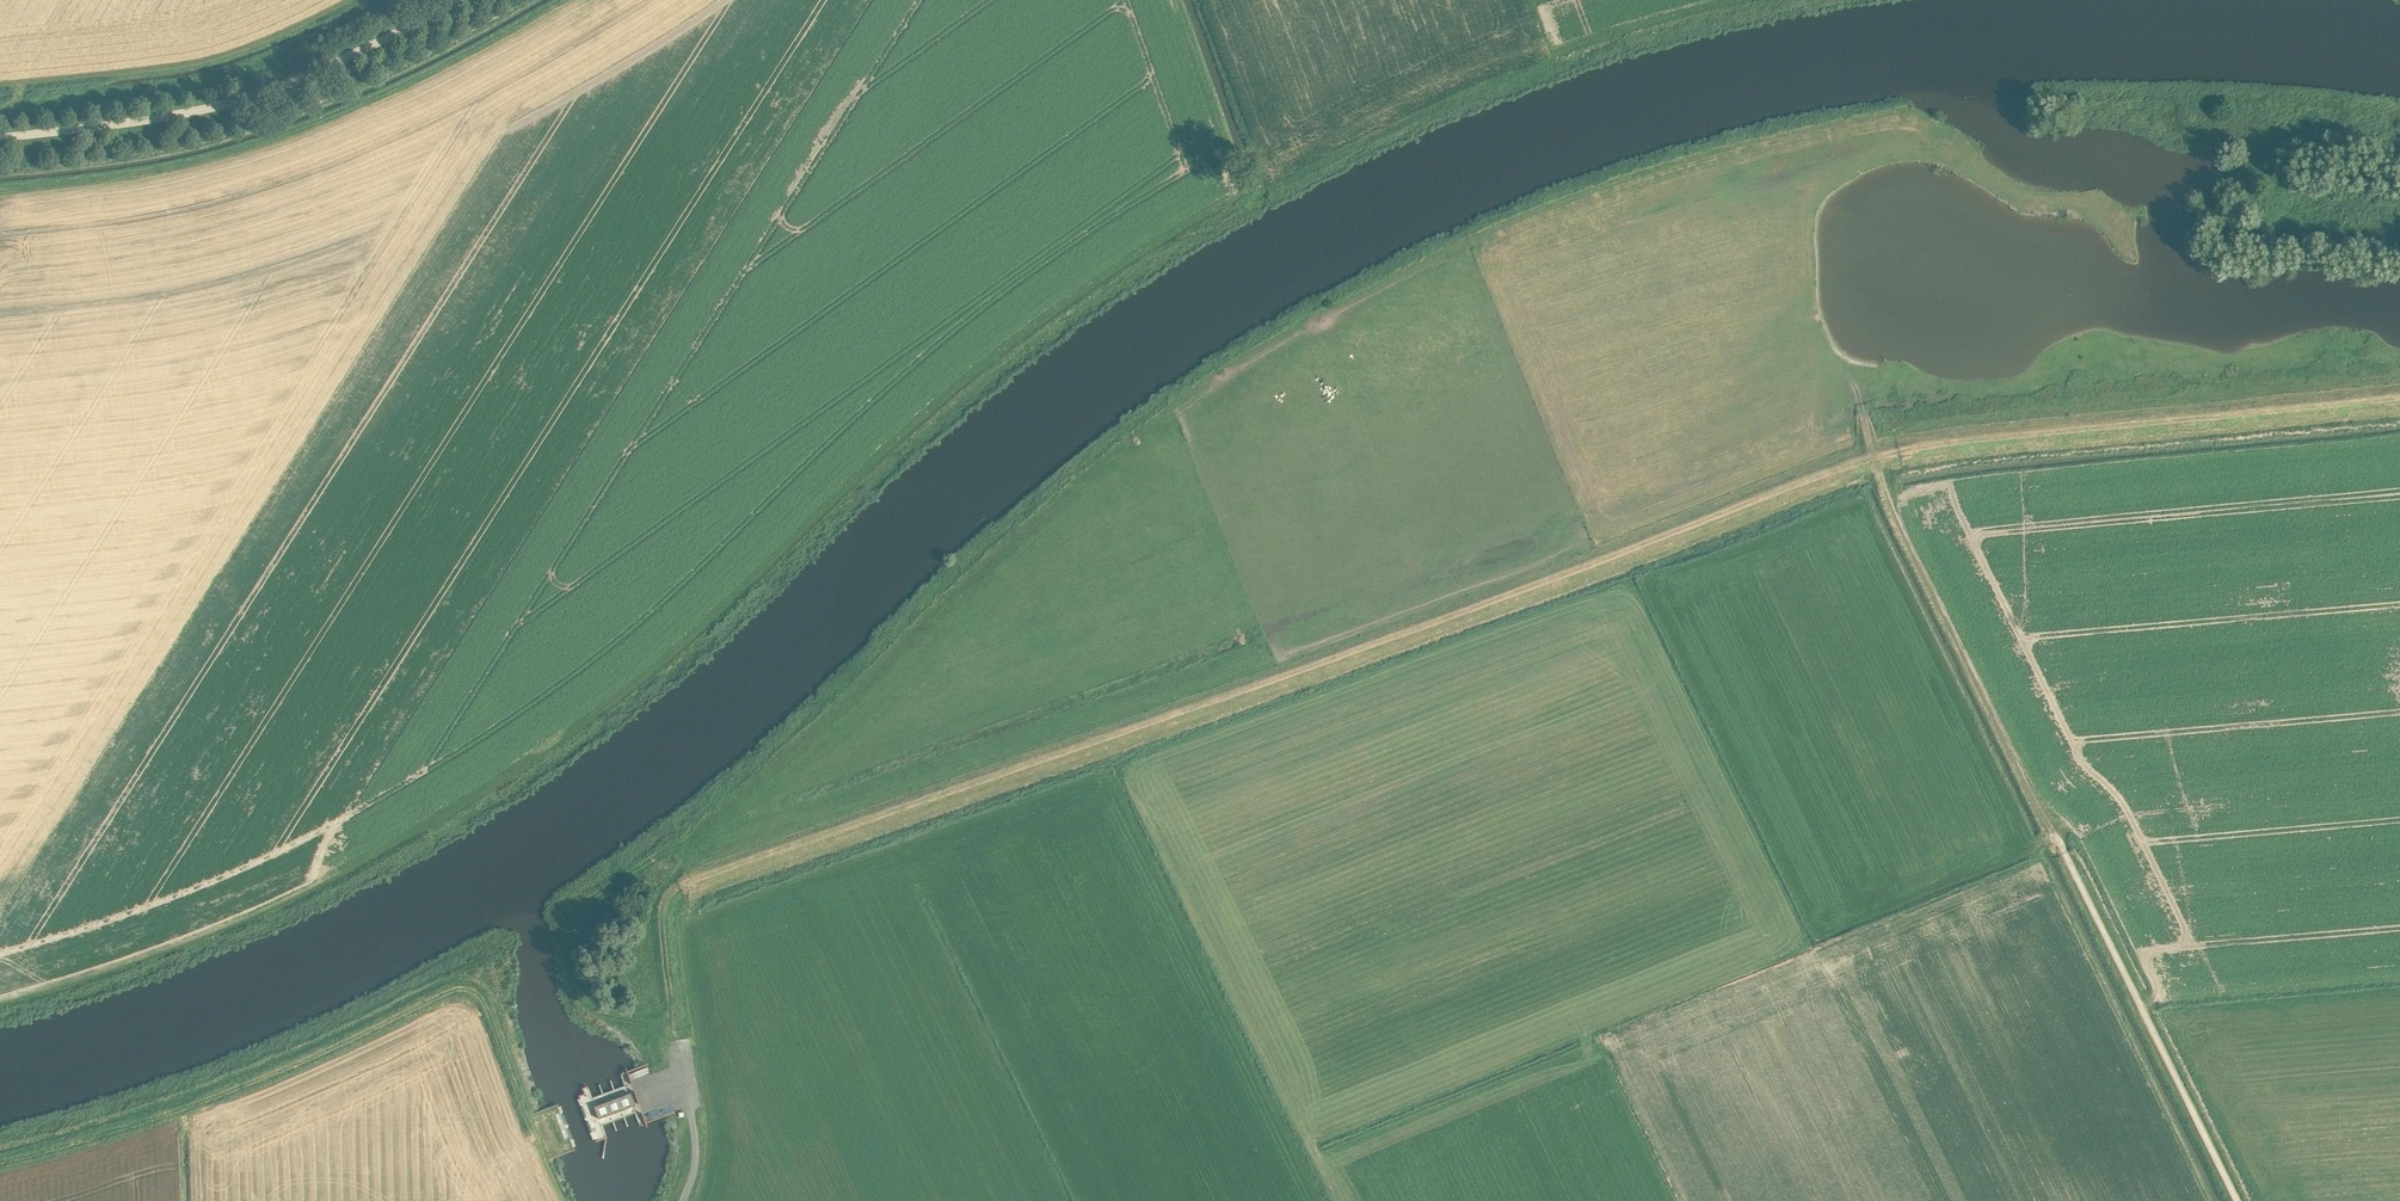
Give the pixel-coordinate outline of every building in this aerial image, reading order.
[(630,1093),(594,1106),(598,1119),(635,1105),(630,1093)]
